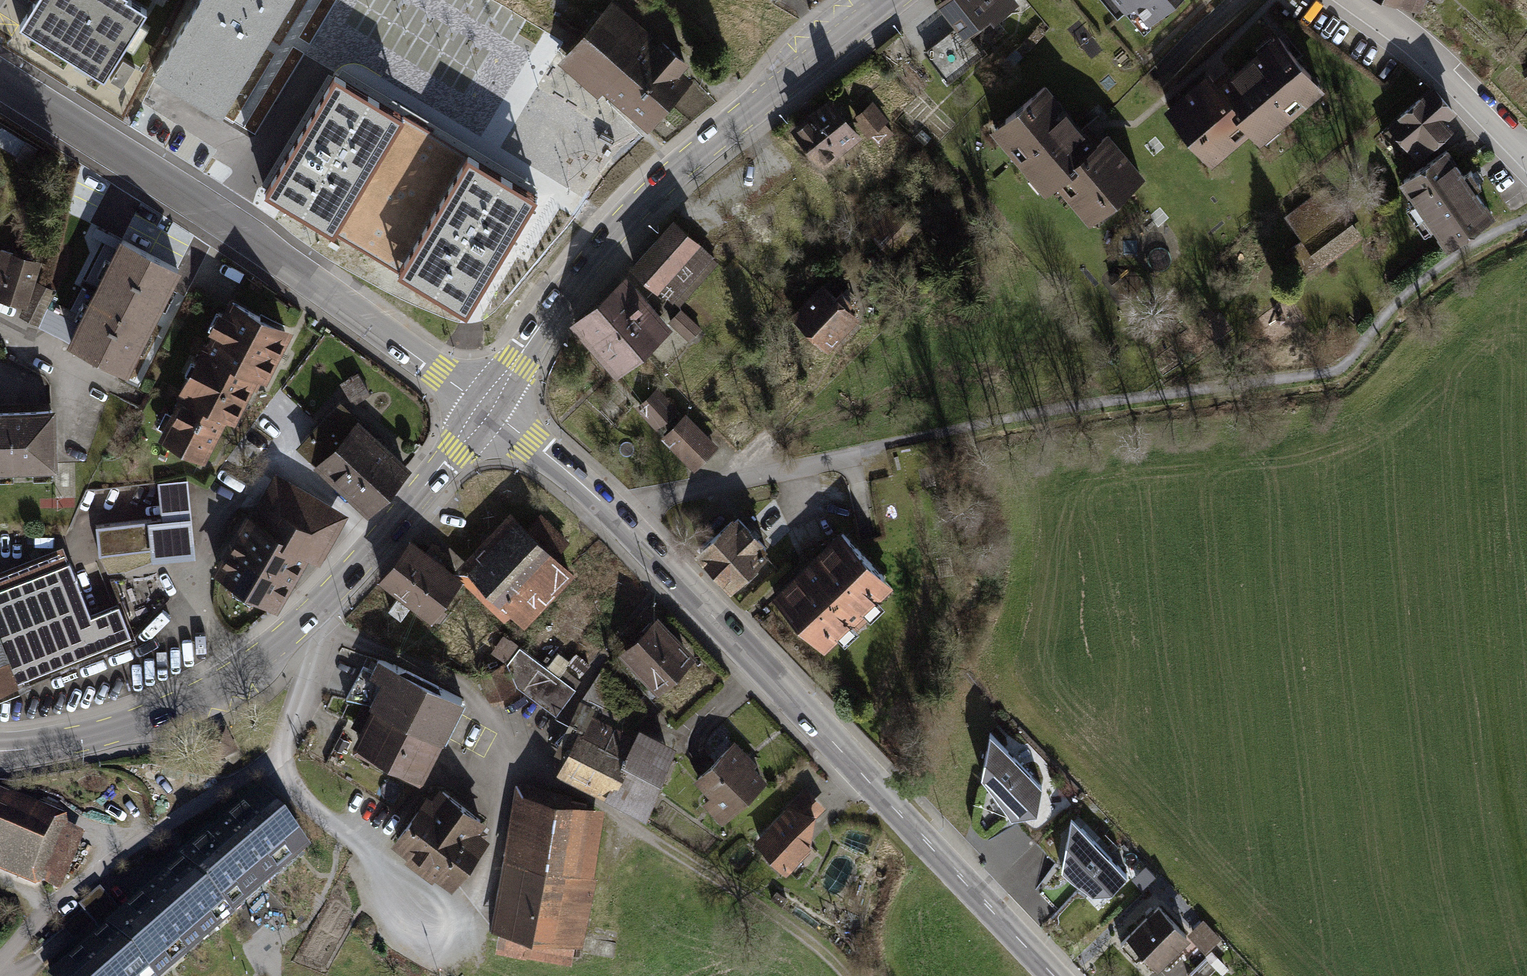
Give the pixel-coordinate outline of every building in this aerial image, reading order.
[(20,25),(104,77),(146,10),(131,0),(35,0),(20,25)] [(155,74),(221,114),(290,0),(199,0),(155,74)] [(1012,0),(946,0),(942,3),(961,27),(932,50),(952,76),(982,53),(965,31),(989,12),(993,17),(1013,2),(1012,0)] [(1126,7),(1133,1),(1149,19),(1170,0),(1120,0),(1126,7)] [(592,27),(587,33),(667,101),(684,81),(674,73),(684,61),(663,42),(653,54),(604,13),(602,16),(594,9),(584,20),(592,27)] [(587,33),(570,53),(650,121),(667,101),(587,33)] [(1302,83),(1311,76),(1278,37),(1219,87),(1208,76),(1169,109),(1194,139),(1199,134),(1216,154),(1249,126),(1259,137),(1300,102),(1302,83)] [(135,67),(123,60),(110,81),(122,88),(135,67)] [(335,71),(299,130),(402,192),(438,133),(335,71)] [(1110,201),(1140,175),(1107,136),(1094,146),(1044,87),(1006,119),(1013,127),(1011,147),(1046,189),(1058,179),(1086,212),(1105,196),(1110,201)] [(1452,110),(1432,88),(1391,123),(1418,154),(1448,128),(1441,119),(1452,110)] [(858,137),(830,102),(796,129),(821,160),(850,136),(854,141),(858,137)] [(858,121),(869,134),(884,121),(873,109),(858,121)] [(26,141),(1,126),(0,127),(0,145),(18,155),(26,141)] [(366,251),(402,192),(299,130),(263,188),(366,251)] [(438,133),(402,192),(502,252),(537,194),(438,133)] [(18,155),(16,159),(27,165),(37,148),(26,141),(18,155)] [(1446,151),(1403,181),(1448,244),(1491,214),(1473,190),(1481,185),(1470,170),(1463,175),(1446,151)] [(1358,233),(1323,189),(1287,216),(1304,239),(1287,252),(1305,275),(1317,266),(1321,261),(1358,233)] [(466,311),(502,252),(402,192),(366,251),(466,311)] [(709,253),(677,225),(661,243),(657,240),(635,265),(670,297),(709,253)] [(123,240),(71,341),(126,369),(177,268),(123,240)] [(24,300),(35,264),(12,257),(13,253),(0,249),(0,293),(24,300)] [(622,282),(600,301),(641,349),(663,330),(644,307),(647,304),(632,287),(628,289),(622,282)] [(52,292),(37,284),(22,313),(38,321),(52,292)] [(826,344),(854,315),(846,306),(851,301),(841,291),(836,297),(823,285),(795,314),(826,344)] [(619,369),(641,349),(600,301),(577,321),(584,329),(579,334),(591,348),(597,343),(619,369)] [(186,394),(164,437),(202,456),(224,413),(232,417),(249,384),(255,388),(261,376),(263,377),(286,333),(258,319),(260,316),(233,302),(209,349),(204,347),(196,363),(200,365),(194,377),(190,375),(182,391),(186,394)] [(670,321),(688,339),(698,328),(680,310),(670,321)] [(343,381),(355,402),(369,393),(357,373),(343,381)] [(672,410),(656,392),(640,407),(656,424),(672,410)] [(53,463),(51,404),(3,406),(3,411),(0,411),(0,465),(53,463)] [(301,447),(368,510),(406,469),(339,406),(301,447)] [(695,464),(714,446),(688,420),(669,438),(695,464)] [(165,521),(151,522),(154,549),(193,545),(186,478),(160,481),(165,521)] [(278,485),(256,523),(305,552),(311,556),(334,518),(278,485)] [(517,523),(472,570),(525,620),(570,574),(553,558),(557,554),(553,551),(564,540),(541,518),(527,533),(517,523)] [(700,550),(732,583),(764,552),(762,551),(766,547),(738,518),(733,523),(731,521),(700,550)] [(249,519),(219,570),(275,603),(305,552),(256,523),(249,519)] [(96,528),(99,555),(154,549),(151,522),(96,528)] [(805,569),(775,597),(817,641),(830,628),(835,634),(876,595),(871,589),(884,577),(843,533),(814,561),(817,564),(808,573),(805,569)] [(389,607),(394,612),(434,561),(410,542),(382,578),(401,592),(389,607)] [(70,561),(63,545),(0,570),(0,588),(70,561)] [(0,588),(0,688),(131,637),(120,606),(91,617),(70,561),(0,588)] [(412,601),(430,615),(458,579),(434,561),(394,612),(400,616),(412,601)] [(687,656),(657,624),(628,651),(659,683),(687,656)] [(507,663),(517,685),(556,714),(575,688),(520,646),(507,663)] [(568,661),(582,673),(589,665),(576,653),(568,661)] [(366,703),(373,704),(439,736),(441,737),(462,698),(392,664),(378,659),(372,670),(363,666),(346,697),(366,702),(366,703)] [(502,665),(478,675),(488,698),(512,687),(502,665)] [(580,680),(563,667),(558,674),(575,686),(580,680)] [(373,704),(366,703),(355,723),(366,729),(360,742),(379,752),(378,753),(419,775),(439,736),(373,704)] [(667,759),(669,754),(622,730),(619,734),(596,722),(587,739),(579,735),(566,762),(587,773),(583,781),(594,786),(598,779),(648,805),(659,779),(666,781),(674,762),(667,759)] [(1041,785),(990,732),(982,775),(1011,815),(1036,811),(1041,785)] [(745,755),(734,743),(698,777),(730,812),(762,782),(741,759),(745,755)] [(787,809),(789,812),(792,810),(814,814),(823,805),(808,790),(787,809)] [(427,800),(398,839),(452,879),(483,838),(472,830),(480,819),(443,791),(433,804),(427,800)] [(260,798),(157,888),(202,939),(216,927),(210,920),(227,906),(225,904),(231,899),(238,907),(305,849),(260,798)] [(593,810),(527,798),(505,926),(507,926),(571,938),(579,892),(587,893),(589,883),(581,882),(593,810)] [(56,881),(75,837),(0,806),(0,858),(56,881)] [(760,840),(785,867),(809,844),(814,814),(792,810),(789,812),(760,840)] [(1111,889),(1126,874),(1071,816),(1062,868),(1092,892),(1111,889)] [(1174,887),(1162,900),(1190,929),(1202,917),(1174,887)] [(56,975),(146,975),(150,973),(152,975),(160,975),(171,967),(164,960),(179,947),(184,954),(202,939),(157,888),(56,975)] [(254,932),(282,904),(269,891),(241,919),(254,932)] [(1159,906),(1121,942),(1136,959),(1146,949),(1158,962),(1187,935),(1159,906)] [(1192,932),(1208,947),(1218,937),(1203,922),(1192,932)] [(571,938),(507,926),(504,947),(527,951),(527,949),(572,957),(575,938),(571,938)] [(1207,957),(1188,975),(1208,975),(1217,967),(1207,957)]
